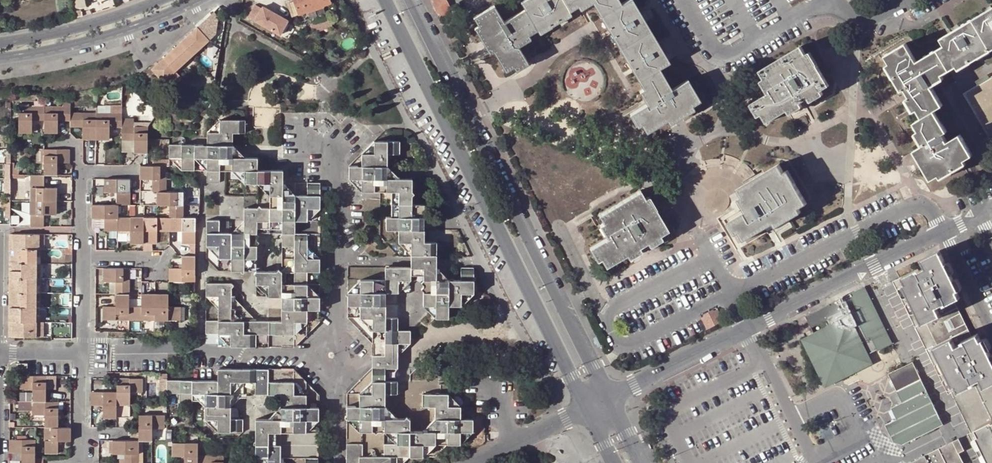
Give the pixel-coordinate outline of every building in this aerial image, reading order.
[(307,11),(306,9),(322,3),(323,5),(331,2),(330,0),(293,0),(298,15),(307,11)] [(435,9),(437,8),(439,11),(451,5),(448,0),(431,0),(435,9)] [(479,26),(493,50),(506,72),(514,67),(526,59),(519,46),(516,42),(529,35),(538,30),(550,23),(557,19),(570,11),(578,6),(589,0),(526,0),(521,3),(525,9),(504,22),(495,6),(474,18),(479,26)] [(591,0),(589,0),(578,6),(580,10),(593,2),(591,0)] [(593,2),(601,16),(604,14),(611,27),(609,29),(612,36),(615,34),(630,59),(627,60),(632,68),(635,67),(642,79),(639,80),(644,89),(651,102),(647,104),(634,112),(641,124),(646,132),(667,120),(692,105),(700,101),(688,80),(672,90),(659,68),(669,62),(633,0),(629,0),(622,4),(619,0),(591,0),(593,2)] [(324,6),(323,5),(322,3),(306,9),(307,11),(308,13),(324,6)] [(249,17),(281,34),(289,20),(263,6),(262,8),(256,4),(249,17)] [(922,146),(913,151),(930,180),(939,175),(941,178),(965,164),(963,160),(972,155),(960,135),(947,142),(943,134),(946,131),(934,111),(942,106),(931,86),(943,78),(941,75),(956,66),(958,69),(991,49),(991,8),(966,23),(940,38),(944,45),(916,61),(905,43),(885,55),(884,56),(889,64),(886,66),(901,91),(904,90),(909,97),(906,99),(914,112),(916,110),(922,118),(913,123),(918,132),(915,134),(922,146)] [(572,15),(570,11),(557,19),(560,22),(572,15)] [(611,27),(604,14),(601,16),(600,16),(608,29),(609,29),(611,27)] [(309,23),(313,32),(332,25),(328,16),(309,23)] [(552,26),(550,23),(538,30),(540,34),(552,26)] [(489,53),(493,50),(479,26),(475,28),(489,53)] [(176,71),(209,42),(198,29),(152,69),(169,89),(182,78),(176,71)] [(630,59),(615,34),(612,36),(611,36),(626,61),(627,60),(630,59)] [(529,35),(516,42),(519,46),(531,39),(529,35)] [(760,71),(765,79),(773,92),(769,94),(755,102),(763,114),(768,122),(788,110),(800,103),(809,98),(821,91),(829,86),(817,65),(814,67),(807,55),(802,47),(760,71)] [(807,55),(814,67),(817,65),(818,65),(811,53),(807,55)] [(529,63),(526,59),(514,67),(516,71),(529,63)] [(642,79),(635,67),(632,68),(631,69),(638,81),(639,80),(642,79)] [(769,94),(773,92),(765,79),(761,82),(769,94)] [(647,104),(651,102),(644,89),(640,91),(647,104)] [(824,95),(821,91),(809,98),(812,102),(824,95)] [(759,117),(763,114),(755,102),(752,104),(759,117)] [(803,107),(800,103),(788,110),(791,114),(803,107)] [(694,109),(692,105),(667,120),(669,124),(694,109)] [(32,106),(19,106),(18,131),(30,131),(30,118),(43,119),(43,106),(32,106)] [(60,119),(70,119),(70,109),(70,106),(62,106),(43,106),(43,119),(43,132),(59,132),(60,119)] [(97,110),(88,109),(70,109),(70,119),(70,123),(84,124),(84,137),(97,137),(97,110)] [(123,125),(123,118),(123,110),(97,110),(97,137),(110,137),(110,125),(123,125)] [(638,126),(641,124),(634,112),(630,114),(638,126)] [(169,146),(169,159),(182,159),(182,171),(193,171),(193,159),(208,160),(207,184),(220,184),(220,173),(246,173),(245,184),(252,185),(255,187),(258,185),(258,209),(245,209),(244,235),(220,235),(220,222),(207,222),(207,248),(219,248),(219,261),(232,261),(232,273),(257,273),(257,286),(270,287),(270,300),(283,300),(295,301),(294,324),(283,324),(232,323),(232,292),(235,288),(232,286),(206,286),(206,298),(219,299),(219,323),(207,323),(207,331),(206,336),(209,336),(219,336),(219,348),(295,350),(296,337),(308,337),(308,325),(320,325),(320,300),(321,186),(308,186),(308,199),(295,200),(295,211),(283,210),(284,199),(284,181),(284,173),(258,173),(258,160),(233,160),(234,136),(246,136),(246,122),(221,122),(221,135),(208,134),(208,146),(200,146),(169,146)] [(123,125),(123,137),(135,137),(135,150),(149,150),(149,142),(149,125),(123,125)] [(350,462),(401,462),(401,460),(412,461),(413,461),(413,460),(427,460),(438,460),(452,447),(464,448),(464,436),(477,436),(477,423),(464,423),(464,410),(451,410),(452,397),(452,388),(443,388),(443,384),(452,385),(452,371),(435,371),(435,383),(401,383),(401,395),(389,395),(389,372),(401,372),(401,359),(401,347),(414,347),(414,334),(401,333),(402,321),(389,320),(389,308),(388,308),(377,308),(377,296),(389,296),(402,296),(402,283),(414,283),(426,283),(426,295),(423,297),(426,300),(423,304),(426,306),(426,308),(438,308),(438,322),(452,322),(452,308),(464,309),(464,296),(477,296),(477,271),(464,270),(464,283),(453,283),(452,283),(452,284),(452,296),(438,295),(438,283),(438,261),(438,245),(426,245),(426,232),(413,232),(413,221),(426,220),(426,207),(414,207),(414,182),(406,182),(389,182),(389,170),(388,157),(401,157),(400,145),(376,144),(375,157),(363,156),(363,170),(351,169),(351,182),(363,182),(363,195),(394,195),(393,220),(389,220),(389,233),(397,233),(400,231),(402,233),(401,245),(414,245),(414,261),(415,270),(389,270),(389,283),(363,283),(363,296),(359,296),(359,322),(363,322),(363,334),(376,334),(389,335),(389,347),(388,358),(376,358),(376,383),(363,383),(363,397),(350,396),(350,462)] [(43,148),(43,163),(43,174),(45,174),(57,174),(58,162),(69,162),(69,148),(59,148),(43,148)] [(167,177),(167,163),(155,164),(142,164),(142,178),(155,178),(155,190),(159,190),(168,190),(169,178),(167,177)] [(739,189),(744,198),(751,210),(747,212),(734,220),(741,232),(746,240),(775,223),(799,208),(807,204),(794,183),(792,184),(785,173),(780,165),(739,189)] [(785,173),(792,184),(794,183),(796,182),(789,170),(785,173)] [(30,174),(31,179),(30,200),(56,200),(57,188),(44,188),(45,174),(43,174),(30,174)] [(131,177),(107,177),(106,184),(118,184),(118,190),(118,204),(131,204),(131,177)] [(171,216),(180,216),(185,217),(185,203),(184,203),(186,196),(186,191),(168,191),(168,190),(159,190),(159,204),(171,204),(171,216)] [(600,215),(605,223),(612,235),(608,237),(595,245),(602,258),(607,265),(627,254),(640,247),(648,242),(660,235),(668,230),(656,209),(653,211),(646,199),(641,191),(600,215)] [(646,199),(653,211),(656,209),(649,197),(646,199)] [(747,212),(751,210),(744,198),(740,200),(747,212)] [(56,200),(30,200),(30,226),(44,226),(44,214),(56,213),(56,200)] [(106,216),(106,228),(119,228),(119,216),(132,216),(131,204),(118,204),(93,203),(93,216),(106,216)] [(802,212),(799,208),(775,223),(777,227),(802,212)] [(144,240),(145,216),(132,216),(119,216),(119,228),(131,229),(131,239),(144,240)] [(158,230),(183,231),(183,243),(185,243),(185,244),(197,245),(197,217),(185,217),(171,216),(159,216),(145,216),(144,240),(144,242),(153,242),(158,242),(158,230)] [(737,234),(741,232),(734,220),(730,222),(737,234)] [(608,237),(612,235),(605,223),(601,225),(608,237)] [(10,234),(10,249),(40,249),(43,249),(43,234),(10,234)] [(663,239),(660,235),(648,242),(651,245),(663,239)] [(991,242),(974,250),(991,287),(991,241),(991,242)] [(598,261),(602,258),(595,245),(590,248),(598,261)] [(642,251),(640,247),(627,254),(630,258),(642,251)] [(10,249),(10,263),(40,264),(40,249),(10,249)] [(65,261),(61,261),(61,264),(71,264),(72,250),(68,249),(66,249),(65,261)] [(922,259),(926,266),(919,271),(918,269),(903,276),(906,283),(904,284),(923,324),(926,322),(941,315),(938,307),(944,303),(945,306),(955,301),(962,297),(958,291),(960,289),(941,250),(922,259)] [(171,280),(171,282),(197,283),(197,257),(184,257),(184,268),(171,268),(171,280)] [(39,279),(40,264),(10,263),(10,279),(39,279)] [(116,293),(130,293),(130,269),(104,268),(103,281),(116,281),(116,293)] [(10,279),(10,293),(39,293),(39,279),(10,279)] [(863,288),(851,294),(852,297),(841,303),(839,300),(807,316),(812,327),(828,319),(833,329),(808,341),(828,381),(860,366),(859,363),(863,353),(877,346),(879,351),(891,345),(863,288)] [(39,308),(39,293),(10,293),(9,307),(39,308)] [(103,305),(103,319),(130,319),(130,305),(130,293),(116,293),(115,305),(103,305)] [(130,319),(157,319),(183,320),(183,307),(169,306),(169,294),(159,294),(141,293),(141,306),(130,305),(130,319)] [(350,295),(350,322),(359,322),(359,296),(350,295)] [(283,300),(283,324),(294,324),(295,301),(283,300)] [(963,342),(962,341),(972,336),(955,301),(945,306),(944,303),(938,307),(941,315),(926,322),(937,345),(952,337),(957,345),(963,342)] [(9,307),(9,322),(38,322),(39,308),(9,307)] [(703,318),(706,325),(722,318),(719,310),(715,312),(714,311),(704,315),(705,317),(703,318)] [(42,322),(38,322),(9,322),(9,337),(42,337),(42,322)] [(985,387),(991,384),(991,356),(984,339),(982,340),(978,333),(972,336),(962,341),(963,342),(957,345),(952,337),(937,345),(934,346),(953,386),(955,385),(959,392),(960,391),(975,384),(974,382),(981,379),(985,387)] [(376,358),(388,358),(389,347),(376,347),(376,358)] [(27,363),(17,363),(18,372),(27,372),(27,363)] [(889,374),(897,391),(922,379),(914,363),(889,374)] [(228,407),(216,407),(216,396),(228,395),(278,396),(278,408),(291,409),(290,421),(278,421),(254,421),(253,459),(266,460),(266,462),(317,462),(317,396),(303,395),(304,382),(293,382),(293,370),(217,370),(217,382),(168,381),(168,395),(177,395),(176,407),(190,407),(190,402),(190,395),(202,395),(202,403),(202,420),(216,421),(216,433),(241,433),(242,421),(228,420),(228,407)] [(33,400),(46,400),(46,374),(20,374),(21,385),(33,385),(33,400)] [(165,393),(165,381),(165,377),(165,375),(164,375),(156,375),(156,380),(158,380),(158,393),(165,393)] [(102,415),(130,415),(130,390),(141,390),(142,376),(116,376),(116,388),(90,388),(90,402),(102,403),(102,415)] [(944,425),(922,379),(897,391),(903,403),(891,408),(896,419),(885,425),(893,441),(903,444),(944,425)] [(985,387),(981,379),(974,382),(975,384),(960,391),(977,427),(991,420),(991,384),(985,387)] [(33,413),(45,413),(45,426),(59,426),(58,400),(46,400),(33,400),(19,400),(19,409),(33,409),(33,413)] [(164,426),(165,413),(138,412),(138,425),(133,425),(132,425),(130,425),(130,439),(131,439),(133,439),(138,439),(143,439),(146,439),(152,440),(152,426),(164,426)] [(977,427),(980,434),(978,436),(991,462),(991,420),(977,427)] [(45,453),(49,453),(59,452),(59,440),(69,440),(69,427),(59,426),(45,426),(45,453)] [(22,453),(22,462),(36,462),(36,459),(36,452),(36,437),(10,437),(10,453),(22,453)] [(123,451),(124,462),(138,462),(138,439),(133,439),(131,439),(130,439),(111,439),(111,451),(120,451),(123,451)] [(960,454),(966,451),(960,439),(953,443),(948,445),(957,462),(964,462),(960,454)] [(172,455),(184,455),(184,462),(199,462),(199,452),(199,442),(172,441),(172,444),(172,455)] [(910,462),(957,462),(948,445),(910,462)] [(199,462),(226,462),(226,452),(199,452),(199,462)]
